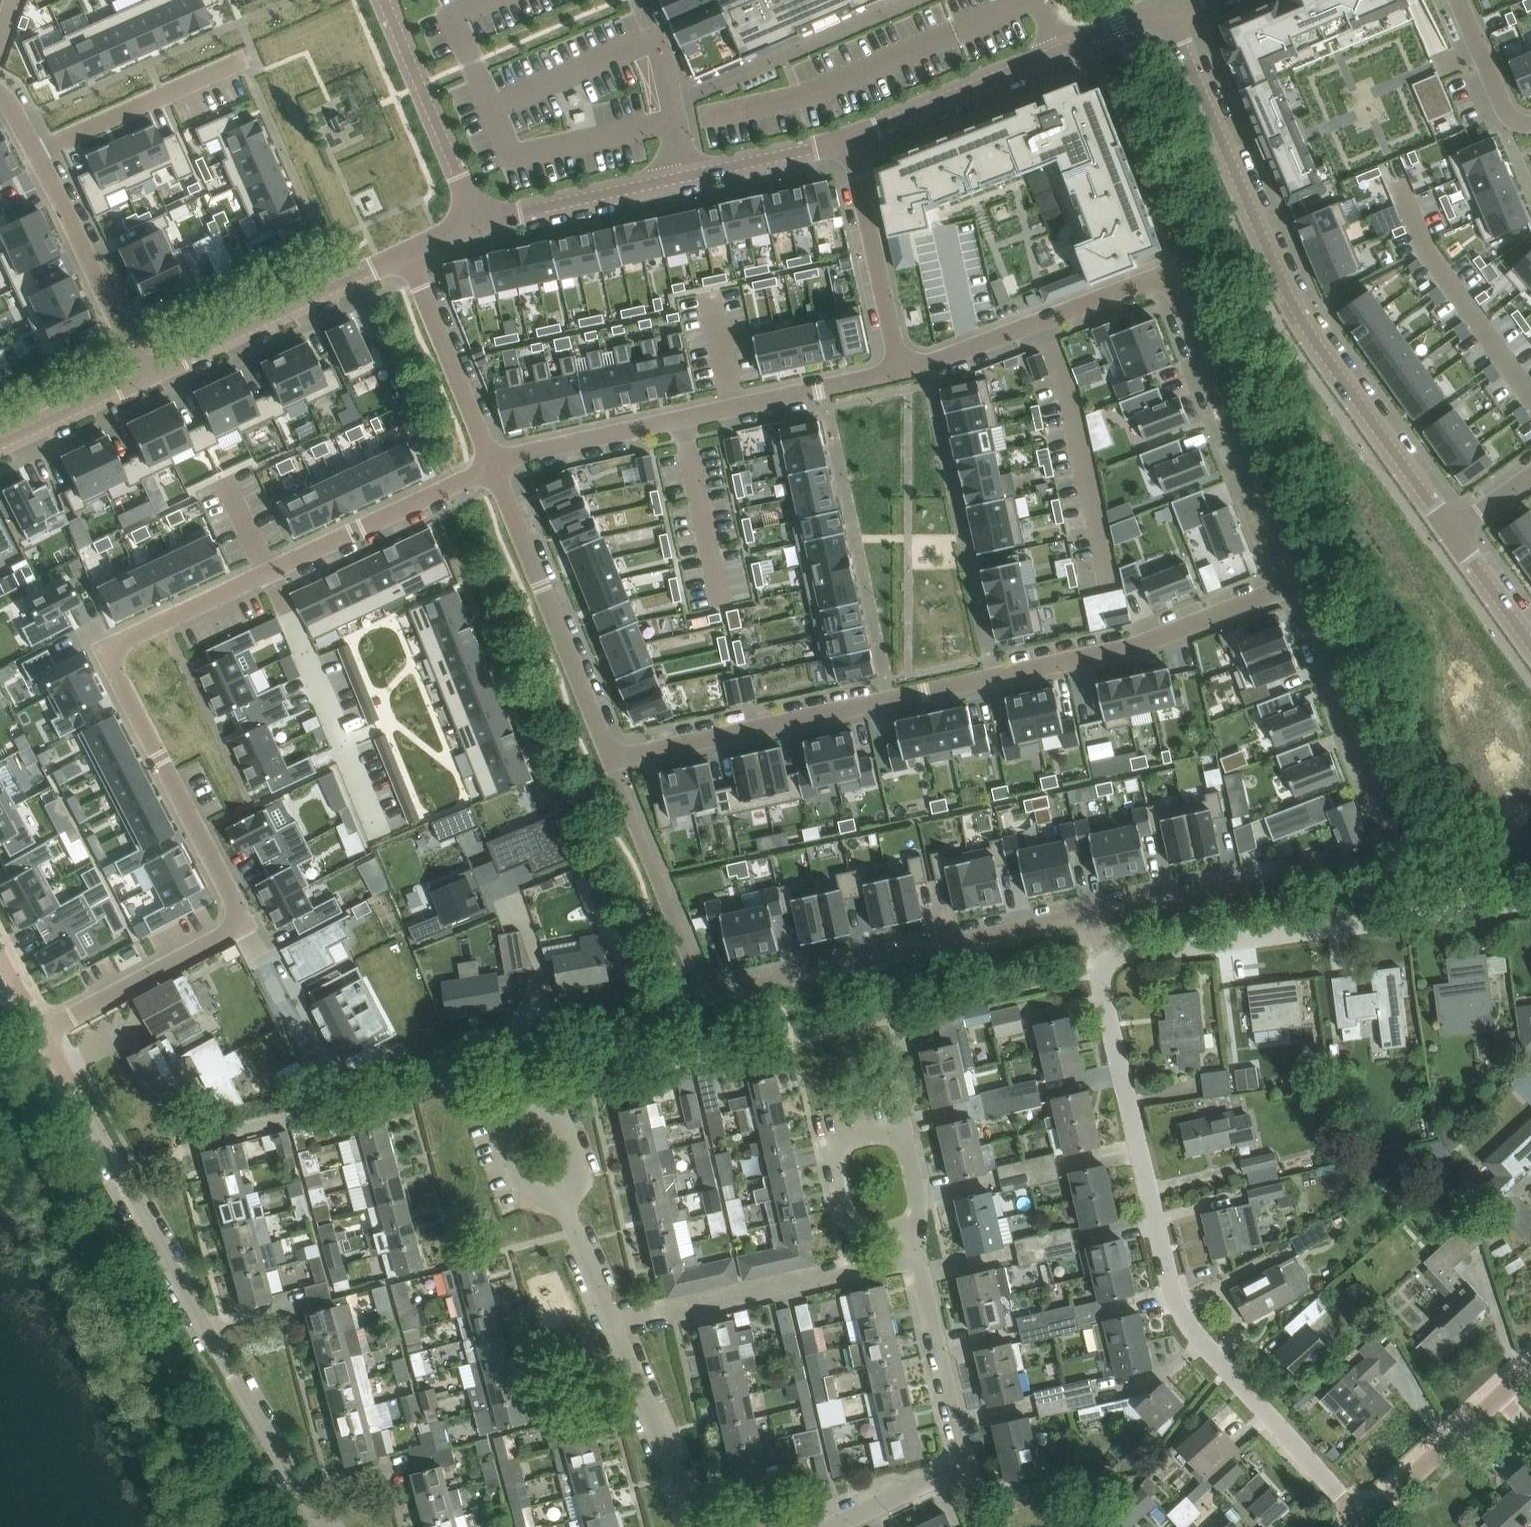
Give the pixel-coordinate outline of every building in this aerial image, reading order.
[(142,2),(162,46),(188,34),(173,0),(146,0),(142,2)] [(188,34),(211,24),(204,9),(219,2),(217,0),(173,0),(188,34)] [(696,80),(853,12),(881,0),(662,0),(696,80)] [(1221,25),(1230,45),(1222,48),(1241,92),(1293,70),(1415,18),(1407,0),(1280,0),(1221,25)] [(1522,1),(1527,12),(1530,10),(1530,0),(1525,0),(1522,1)] [(142,2),(116,13),(135,58),(162,46),(142,2)] [(1512,12),(1505,15),(1509,26),(1517,23),(1512,12)] [(116,13),(89,25),(109,69),(135,58),(116,13)] [(21,16),(17,27),(17,28),(25,30),(29,19),(21,16)] [(89,25),(62,37),(63,39),(64,39),(83,81),(109,69),(89,25)] [(37,35),(21,42),(39,82),(53,76),(60,91),(83,81),(64,39),(63,39),(43,48),(37,35)] [(1507,58),(1524,98),(1530,95),(1530,57),(1528,49),(1527,49),(1507,58)] [(1293,70),(1241,92),(1260,137),(1257,139),(1258,142),(1262,140),(1268,155),(1264,157),(1265,159),(1269,158),(1289,204),(1325,189),(1279,80),(1294,74),(1293,70)] [(1438,74),(1413,85),(1429,122),(1454,111),(1438,74)] [(895,161),(875,169),(896,269),(915,265),(909,234),(931,229),(928,210),(1059,160),(1067,182),(1057,186),(1061,197),(1071,193),(1090,240),(1075,245),(1085,271),(1040,289),(1045,302),(1137,267),(1134,260),(1162,250),(1100,88),(1082,94),(1078,83),(1067,86),(1068,90),(1058,94),(1057,91),(1045,95),(1046,99),(894,157),(895,161)] [(234,111),(194,129),(201,145),(217,139),(225,158),(226,159),(266,142),(256,119),(241,126),(234,111)] [(338,115),(329,119),(329,120),(330,119),(336,132),(335,133),(336,133),(345,129),(344,128),(343,129),(342,126),(345,124),(346,125),(347,125),(343,116),(341,116),(342,117),(339,119),(337,116),(338,116),(338,115)] [(154,124),(132,134),(150,174),(151,173),(170,165),(177,180),(193,173),(175,133),(161,139),(154,124)] [(9,150),(0,134),(0,155),(9,150)] [(132,134),(106,145),(125,188),(124,188),(125,190),(127,189),(152,178),(153,178),(151,173),(150,174),(132,134)] [(1493,137),(1448,156),(1458,178),(1502,159),(1493,137)] [(225,158),(221,160),(234,189),(236,188),(235,187),(278,168),(266,142),(226,159),(225,158)] [(91,170),(77,177),(94,217),(111,210),(105,197),(124,188),(125,188),(106,145),(84,155),(91,170)] [(20,173),(9,150),(0,155),(0,183),(20,173)] [(202,157),(194,161),(199,171),(207,168),(202,157)] [(1502,159),(1458,178),(1467,200),(1472,198),(1471,197),(1511,180),(1502,159)] [(207,168),(199,171),(204,182),(212,179),(207,168)] [(278,168),(235,187),(236,188),(247,213),(289,194),(278,168)] [(1379,168),(1356,177),(1359,184),(1382,175),(1379,168)] [(1438,173),(1430,177),(1435,188),(1442,185),(1438,173)] [(827,180),(805,185),(814,224),(814,223),(835,218),(833,208),(840,206),(837,189),(830,191),(827,180)] [(1511,180),(1471,197),(1472,198),(1480,217),(1481,219),(1521,202),(1511,180)] [(197,182),(186,187),(189,195),(200,190),(197,182)] [(784,191),(793,229),(814,224),(805,185),(804,185),(805,187),(784,191)] [(764,194),(763,194),(771,234),(793,229),(784,191),(764,196),(764,194)] [(256,234),(243,240),(250,256),(291,238),(284,224),(300,217),(289,194),(247,213),(256,234)] [(742,199),(750,237),(770,232),(771,234),(763,194),(742,199)] [(1447,194),(1439,198),(1444,209),(1451,206),(1447,194)] [(730,241),(750,237),(742,199),(721,204),(729,243),(730,243),(730,241)] [(1340,202),(1295,221),(1304,243),(1344,226),(1345,227),(1349,225),(1340,202)] [(1480,217),(1475,219),(1485,242),(1530,223),(1521,202),(1481,219),(1480,217)] [(729,243),(721,204),(720,204),(720,205),(700,210),(708,247),(729,243)] [(1394,205),(1370,215),(1379,236),(1392,230),(1403,226),(1394,205)] [(1451,206),(1444,209),(1449,220),(1456,217),(1451,206)] [(0,213),(0,237),(6,251),(7,252),(49,232),(38,209),(9,223),(3,212),(0,213)] [(700,210),(679,214),(687,252),(708,247),(700,210)] [(149,211),(138,217),(141,224),(152,219),(149,211)] [(223,211),(212,216),(214,220),(217,227),(224,223),(228,222),(223,211)] [(136,213),(121,220),(126,231),(141,224),(138,217),(136,213)] [(147,235),(118,249),(129,273),(175,251),(175,250),(165,229),(169,227),(163,214),(142,224),(147,235)] [(666,257),(687,252),(679,214),(658,219),(658,217),(657,217),(666,257)] [(657,217),(636,222),(644,260),(665,255),(665,257),(666,257),(657,217)] [(214,220),(206,223),(211,234),(219,231),(217,227),(214,220)] [(615,226),(624,266),(624,264),(644,260),(636,222),(615,226)] [(224,223),(217,227),(219,231),(222,238),(229,234),(224,223)] [(615,228),(594,233),(603,270),(624,266),(615,226),(614,227),(615,228)] [(1344,226),(1304,243),(1313,264),(1353,247),(1345,227),(1344,226)] [(1403,226),(1392,230),(1395,238),(1407,233),(1403,226)] [(219,231),(211,234),(216,245),(224,242),(222,238),(219,231)] [(0,253),(0,260),(13,289),(35,279),(30,268),(59,255),(49,232),(7,252),(6,251),(0,253)] [(603,270),(594,233),(573,237),(581,275),(603,270)] [(553,240),(552,240),(560,279),(581,275),(573,237),(553,242),(553,240)] [(560,280),(560,279),(552,240),(531,245),(539,283),(559,278),(560,280)] [(531,245),(510,249),(518,287),(539,283),(531,245)] [(1353,247),(1313,264),(1323,286),(1363,269),(1353,247)] [(175,251),(129,273),(140,296),(169,283),(175,294),(196,284),(179,248),(175,250),(175,251)] [(510,249),(488,254),(497,293),(498,293),(497,292),(518,287),(510,249)] [(1506,274),(1522,293),(1529,286),(1528,285),(1530,283),(1530,251),(1506,274)] [(839,256),(840,263),(852,261),(850,253),(839,256)] [(468,258),(467,259),(476,298),(497,293),(488,254),(488,256),(468,260),(468,258)] [(811,255),(799,258),(801,266),(812,263),(811,255)] [(1480,255),(1473,260),(1480,270),(1487,265),(1480,255)] [(789,269),(801,266),(799,258),(787,261),(789,269)] [(475,298),(476,298),(467,259),(445,263),(453,301),(475,296),(475,298)] [(1418,259),(1408,266),(1413,272),(1423,265),(1418,259)] [(852,261),(840,263),(842,271),(854,269),(852,261)] [(768,265),(757,267),(758,275),(770,273),(768,265)] [(747,278),(758,275),(757,267),(745,270),(747,278)] [(818,268),(806,271),(808,279),(820,276),(818,268)] [(796,281),(808,279),(806,271),(795,273),(796,281)] [(726,274),(714,276),(716,284),(728,282),(726,274)] [(35,279),(13,289),(29,322),(80,299),(69,276),(40,290),(35,279)] [(704,287),(716,284),(714,276),(703,279),(704,287)] [(776,277),(764,280),(766,288),(778,285),(776,277)] [(754,290),(766,288),(764,280),(752,282),(754,290)] [(674,293),(686,291),(684,283),(672,285),(674,293)] [(1438,286),(1428,293),(1432,300),(1442,293),(1438,286)] [(1369,290),(1338,313),(1351,331),(1383,309),(1369,290)] [(1485,290),(1475,297),(1480,304),(1490,297),(1485,290)] [(1442,293),(1432,300),(1437,306),(1447,299),(1442,293)] [(661,298),(653,299),(656,311),(664,310),(661,298)] [(80,299),(29,322),(45,356),(66,346),(61,335),(90,321),(80,299)] [(645,305),(633,308),(635,316),(646,313),(645,305)] [(836,310),(838,318),(839,318),(847,356),(846,356),(847,358),(869,353),(859,305),(836,310)] [(635,316),(633,308),(621,310),(623,318),(635,316)] [(1383,309),(1351,331),(1364,349),(1395,327),(1383,309)] [(1518,310),(1511,314),(1518,324),(1525,320),(1518,310)] [(679,312),(667,315),(668,323),(680,320),(679,312)] [(602,314),(591,317),(592,325),(604,322),(602,314)] [(581,328),(592,325),(591,317),(579,320),(581,328)] [(651,318),(639,321),(640,329),(652,326),(651,318)] [(818,322),(826,360),(846,356),(847,356),(839,318),(838,318),(818,322)] [(350,319),(325,331),(349,382),(385,365),(375,344),(364,349),(350,319)] [(1112,338),(1120,359),(1163,342),(1154,319),(1122,331),(1118,319),(1092,329),(1098,343),(1112,338)] [(1518,324),(1525,334),(1530,330),(1530,328),(1525,320),(1518,324)] [(1463,321),(1453,328),(1457,335),(1467,328),(1463,321)] [(826,360),(818,322),(797,327),(805,365),(826,360)] [(560,324),(548,326),(550,334),(562,331),(560,324)] [(624,324),(612,327),(613,335),(625,332),(624,324)] [(538,337),(550,334),(548,326),(537,329),(538,337)] [(776,332),(784,370),(805,365),(797,327),(776,332)] [(1395,327),(1364,349),(1376,366),(1408,344),(1395,327)] [(1467,328),(1457,335),(1462,341),(1472,335),(1467,328)] [(597,330),(585,333),(586,340),(598,338),(597,330)] [(659,355),(668,398),(696,392),(683,332),(668,335),(671,353),(660,355),(659,355)] [(776,332),(753,337),(762,374),(784,370),(776,332)] [(518,333),(506,335),(508,343),(520,341),(518,333)] [(508,343),(506,335),(494,338),(496,346),(508,343)] [(570,336),(554,340),(556,348),(572,344),(570,336)] [(667,398),(668,398),(659,355),(660,355),(656,338),(641,341),(644,358),(633,361),(632,361),(640,401),(666,396),(667,398)] [(306,342),(283,353),(305,399),(304,400),(306,404),(341,388),(331,366),(320,372),(306,342)] [(543,342),(531,344),(533,352),(544,350),(543,342)] [(1163,342),(1120,359),(1128,379),(1114,385),(1119,399),(1145,390),(1140,378),(1172,365),(1163,342)] [(613,407),(640,401),(632,361),(633,361),(629,343),(614,347),(618,364),(606,367),(605,367),(613,407)] [(1408,344),(1376,366),(1389,384),(1420,361),(1408,344)] [(472,351),(475,359),(486,354),(483,347),(472,351)] [(516,348),(502,351),(504,358),(517,355),(516,348)] [(590,370),(579,373),(578,373),(587,415),(588,415),(587,413),(613,407),(605,367),(606,367),(602,349),(587,352),(590,370)] [(283,353),(261,364),(275,393),(265,398),(264,398),(273,418),(272,418),(273,420),(286,414),(284,409),(304,400),(305,399),(283,353)] [(1039,353),(1026,358),(1035,381),(1048,376),(1039,353)] [(486,354),(475,359),(478,366),(489,362),(486,354)] [(560,421),(587,415),(578,373),(579,373),(575,355),(560,358),(564,376),(552,378),(551,379),(560,421)] [(1096,360),(1072,369),(1075,376),(1087,372),(1086,372),(1099,367),(1096,360)] [(533,427),(560,421),(551,379),(552,378),(548,361),(533,364),(537,382),(525,384),(524,385),(533,427)] [(1420,361),(1389,384),(1401,401),(1433,379),(1420,361)] [(1492,363),(1482,370),(1487,377),(1497,370),(1492,363)] [(524,385),(525,384),(521,367),(506,370),(510,388),(496,391),(505,433),(533,427),(524,385)] [(1497,370),(1487,377),(1492,383),(1502,376),(1497,370)] [(239,372),(216,382),(238,429),(237,429),(239,434),(272,418),(273,418),(264,398),(265,398),(264,396),(253,401),(239,372)] [(1087,372),(1075,376),(1078,384),(1089,379),(1087,372)] [(940,389),(946,413),(993,403),(987,379),(940,389)] [(1433,379),(1401,401),(1414,420),(1446,398),(1433,379)] [(216,382),(193,393),(207,422),(196,427),(206,449),(218,443),(216,439),(237,429),(238,429),(216,382)] [(1158,387),(1119,402),(1126,420),(1136,417),(1145,440),(1189,423),(1179,397),(1164,403),(1158,387)] [(349,411),(356,408),(351,398),(344,401),(349,411)] [(172,403),(149,414),(169,456),(170,455),(190,446),(194,454),(206,449),(196,427),(186,432),(172,403)] [(947,414),(952,437),(990,429),(999,427),(993,403),(946,413),(946,414),(947,414)] [(1031,407),(1034,419),(1042,417),(1039,405),(1031,407)] [(1522,405),(1512,412),(1517,419),(1527,412),(1522,405)] [(1108,406),(1086,415),(1090,434),(1115,424),(1108,406)] [(1455,408),(1423,431),(1436,449),(1468,427),(1455,408)] [(1517,419),(1522,426),(1530,419),(1530,418),(1527,412),(1517,419)] [(149,414),(127,424),(140,454),(129,459),(130,461),(131,460),(140,480),(141,480),(174,464),(170,455),(169,456),(149,414)] [(376,417),(369,420),(374,431),(381,428),(376,417)] [(1044,429),(1042,417),(1034,419),(1036,430),(1044,429)] [(776,455),(785,453),(785,452),(822,444),(823,444),(823,445),(824,445),(819,421),(795,426),(793,419),(779,422),(780,429),(771,431),(776,455)] [(359,425),(351,428),(357,439),(364,436),(359,425)] [(1468,427),(1436,449),(1449,467),(1480,445),(1468,427)] [(351,428),(344,432),(349,443),(357,439),(351,428)] [(952,437),(957,460),(995,452),(990,429),(952,437)] [(106,436),(84,447),(103,489),(104,488),(125,479),(129,487),(141,481),(141,480),(140,480),(131,460),(130,461),(120,465),(106,436)] [(738,436),(725,439),(730,464),(744,461),(738,436)] [(403,439),(381,450),(383,454),(384,453),(399,486),(420,476),(403,439)] [(1179,439),(1139,455),(1146,473),(1156,469),(1165,493),(1210,475),(1199,450),(1185,455),(1179,439)] [(324,441),(317,445),(322,456),(329,452),(324,441)] [(790,475),(828,466),(823,445),(823,444),(822,444),(785,452),(785,453),(790,475)] [(317,445),(309,448),(314,459),(322,456),(317,445)] [(1480,445),(1449,467),(1462,486),(1494,463),(1480,445)] [(84,447),(61,457),(74,487),(63,492),(73,513),(86,507),(84,503),(106,493),(104,488),(103,489),(84,447)] [(1052,464),(1048,448),(1037,451),(1040,467),(1044,466),(1052,464)] [(995,452),(957,460),(962,484),(1000,475),(995,452)] [(368,461),(367,462),(382,494),(399,486),(384,453),(383,454),(368,461)] [(650,455),(637,458),(642,483),(656,480),(650,455)] [(289,457),(282,461),(287,472),(294,468),(289,457)] [(349,465),(348,465),(365,502),(382,494),(367,462),(368,461),(366,457),(349,465)] [(282,461),(275,464),(280,475),(287,472),(282,461)] [(348,463),(328,472),(331,478),(332,478),(347,510),(348,510),(365,502),(348,465),(349,465),(348,463)] [(1054,476),(1052,464),(1044,466),(1046,477),(1054,476)] [(795,497),(832,489),(828,466),(790,475),(794,496),(795,497)] [(582,496),(571,468),(557,473),(559,480),(538,489),(547,511),(548,511),(548,510),(582,496)] [(733,475),(735,486),(743,485),(740,473),(733,475)] [(962,484),(967,507),(1005,499),(1005,497),(1000,475),(962,484)] [(24,478),(1,490),(26,539),(49,528),(44,520),(59,512),(45,484),(30,492),(24,478)] [(331,478),(315,486),(330,518),(329,519),(330,520),(349,511),(348,510),(347,510),(332,478),(331,478)] [(746,497),(743,485),(735,486),(738,498),(746,497)] [(299,494),(297,494),(313,526),(329,519),(330,518),(315,486),(299,494)] [(150,500),(156,513),(169,507),(159,487),(147,493),(150,500)] [(297,489),(275,499),(292,536),(313,526),(297,494),(299,494),(297,489)] [(795,497),(794,496),(790,497),(795,519),(795,520),(837,511),(837,510),(832,489),(795,497)] [(1202,490),(1171,502),(1183,533),(1205,525),(1219,561),(1245,551),(1228,506),(1211,513),(1202,490)] [(653,504),(661,503),(658,491),(650,493),(653,504)] [(557,532),(558,531),(592,517),(592,516),(584,495),(582,496),(548,510),(548,511),(557,532)] [(1005,499),(967,507),(973,530),(1020,520),(1014,495),(1005,497),(1005,499)] [(1128,498),(1106,507),(1110,525),(1135,516),(1128,498)] [(1054,512),(1062,511),(1059,499),(1051,501),(1054,512)] [(136,506),(142,519),(156,513),(150,500),(136,506)] [(661,503),(653,504),(655,516),(663,514),(661,503)] [(179,509),(172,512),(177,523),(184,520),(179,509)] [(797,543),(844,533),(839,510),(837,510),(837,511),(795,520),(795,519),(792,520),(797,543)] [(1499,533),(1512,551),(1530,538),(1530,511),(1530,510),(1499,533)] [(1062,511),(1054,512),(1057,524),(1064,523),(1062,511)] [(172,512),(165,516),(170,527),(177,523),(172,512)] [(594,515),(592,516),(592,517),(558,531),(567,552),(568,552),(568,551),(603,537),(602,537),(594,515)] [(1135,516),(1110,526),(1115,546),(1142,535),(1135,516)] [(742,519),(745,531),(753,529),(750,518),(742,519)] [(1025,544),(1020,520),(973,530),(978,555),(1025,544)] [(12,547),(0,524),(0,553),(12,547)] [(92,543),(84,524),(71,530),(78,549),(92,543)] [(144,525),(137,529),(142,540),(150,536),(144,525)] [(137,529),(130,532),(135,543),(142,540),(137,529)] [(430,529),(407,540),(428,586),(452,575),(430,529)] [(755,541),(753,529),(745,531),(747,543),(755,541)] [(205,530),(184,539),(203,578),(223,568),(205,530)] [(659,535),(662,547),(670,545),(667,533),(659,535)] [(844,533),(797,543),(801,565),(848,555),(844,533)] [(107,536),(100,539),(105,550),(112,547),(107,536)] [(568,552),(577,573),(613,558),(604,536),(602,537),(603,537),(568,551),(568,552)] [(1512,551),(1525,569),(1530,564),(1530,538),(1512,551)] [(100,539),(92,543),(98,554),(105,550),(100,539)] [(184,539),(166,548),(167,550),(168,549),(185,586),(203,578),(184,539)] [(385,550),(384,550),(405,597),(428,586),(407,540),(395,545),(385,550)] [(670,545),(662,547),(665,559),(673,557),(670,545)] [(167,550),(151,558),(168,594),(169,594),(185,586),(168,549),(167,550)] [(384,550),(361,561),(383,607),(405,597),(384,550)] [(854,579),(855,579),(849,554),(848,555),(801,565),(806,589),(854,579)] [(986,594),(1024,585),(1017,554),(1003,557),(1004,565),(981,570),(986,594)] [(81,557),(70,563),(75,572),(86,566),(81,557)] [(134,565),(133,566),(150,602),(149,603),(150,604),(169,595),(169,594),(168,594),(151,558),(134,565)] [(577,573),(585,593),(621,579),(613,558),(577,573)] [(361,561),(338,572),(360,618),(383,607),(361,561)] [(1137,561),(1120,568),(1126,595),(1144,588),(1151,606),(1196,589),(1186,563),(1144,579),(1137,561)] [(752,564),(754,576),(762,574),(760,562),(752,564)] [(133,563),(115,572),(133,611),(149,603),(150,602),(133,566),(134,565),(133,563)] [(1068,576),(1076,574),(1073,563),(1065,564),(1068,576)] [(115,572),(94,581),(113,620),(133,611),(115,572)] [(327,577),(315,582),(337,629),(360,618),(338,572),(337,572),(327,577)] [(765,586),(762,574),(754,576),(757,587),(765,586)] [(1078,586),(1076,574),(1068,576),(1070,588),(1078,586)] [(669,579),(671,591),(679,589),(677,577),(669,579)] [(585,593),(594,614),(630,600),(621,579),(585,593)] [(812,612),(859,602),(854,579),(806,589),(812,612)] [(35,620),(21,628),(30,646),(72,625),(64,610),(78,603),(66,581),(25,602),(35,620)] [(315,582),(292,594),(313,640),(337,629),(315,582)] [(986,594),(992,618),(1029,610),(1029,608),(1024,585),(986,594)] [(682,601),(679,589),(671,591),(674,603),(682,601)] [(456,590),(409,609),(419,634),(466,615),(456,590)] [(637,622),(639,622),(630,600),(594,614),(602,635),(603,636),(637,622)] [(859,602),(812,612),(817,636),(864,626),(859,602)] [(1038,606),(1029,608),(1029,610),(992,618),(997,642),(1008,639),(1010,646),(1025,643),(1023,636),(1044,632),(1038,606)] [(1128,607),(1103,612),(1106,625),(1131,620),(1128,607)] [(742,627),(738,609),(726,612),(728,619),(730,630),(742,627)] [(720,613),(708,615),(710,623),(722,621),(720,613)] [(466,615),(419,634),(428,657),(476,638),(475,637),(471,627),(466,615)] [(601,636),(609,657),(645,642),(637,622),(603,636),(602,635),(601,636)] [(1244,625),(1219,634),(1224,648),(1229,646),(1237,667),(1290,647),(1281,624),(1248,636),(1244,625)] [(258,626),(250,629),(256,642),(264,638),(258,626)] [(864,626),(817,636),(822,660),(823,660),(823,659),(869,649),(869,648),(864,626)] [(212,664),(198,670),(208,692),(244,675),(235,656),(258,645),(256,642),(250,629),(206,650),(212,664)] [(717,638),(720,650),(728,648),(725,636),(717,638)] [(476,638),(428,657),(438,681),(485,662),(476,638)] [(733,642),(735,653),(743,652),(741,640),(733,642)] [(287,642),(278,645),(283,658),(292,654),(287,642)] [(654,665),(645,642),(609,657),(618,678),(653,664),(653,665),(654,665)] [(349,644),(339,648),(343,658),(353,654),(349,644)] [(1290,647),(1237,667),(1246,689),(1240,691),(1245,705),(1271,695),(1266,683),(1299,671),(1290,647)] [(728,648),(720,650),(723,661),(731,660),(728,648)] [(823,659),(823,660),(829,683),(876,673),(870,648),(869,648),(869,649),(823,659)] [(47,649),(20,663),(29,680),(39,675),(49,694),(50,695),(89,675),(90,676),(91,675),(79,652),(54,664),(47,649)] [(746,663),(743,652),(735,653),(738,665),(746,663)] [(291,654),(281,659),(285,669),(296,664),(291,654)] [(353,654),(343,658),(347,667),(357,663),(353,654)] [(485,662),(438,681),(447,704),(494,685),(485,662)] [(357,663),(347,667),(350,677),(361,672),(357,663)] [(617,678),(626,700),(661,686),(653,665),(653,664),(618,678),(617,678)] [(1145,673),(1153,710),(1184,704),(1181,689),(1174,690),(1169,667),(1145,673)] [(361,672),(350,677),(354,686),(364,682),(361,672)] [(210,696),(207,698),(214,713),(217,711),(219,716),(233,709),(239,722),(284,701),(289,699),(281,684),(259,694),(249,673),(244,675),(208,692),(210,696)] [(1153,710),(1145,673),(1121,678),(1129,715),(1130,715),(1153,710)] [(49,694),(46,696),(57,716),(50,720),(59,737),(85,724),(78,709),(101,697),(90,676),(89,675),(50,695),(49,694)] [(737,677),(743,703),(756,700),(750,675),(737,677)] [(743,703),(737,677),(724,680),(730,706),(743,703)] [(1129,715),(1121,678),(1097,683),(1099,694),(1092,696),(1095,711),(1102,709),(1107,730),(1132,725),(1130,715),(1129,715)] [(364,682),(354,686),(358,695),(368,691),(364,682)] [(494,685),(447,704),(456,727),(504,708),(494,685)] [(674,717),(661,686),(626,700),(634,722),(656,713),(660,722),(674,717)] [(1055,687),(1030,692),(1040,738),(1041,737),(1062,733),(1065,748),(1080,745),(1074,718),(1062,721),(1055,687)] [(368,691),(358,695),(370,724),(380,719),(368,691)] [(1013,731),(1001,734),(1006,761),(1021,757),(1019,747),(1042,742),(1041,737),(1040,738),(1030,692),(1006,698),(1013,731)] [(1289,692),(1257,705),(1264,723),(1267,722),(1276,745),(1320,728),(1310,702),(1295,708),(1289,692)] [(245,734),(231,741),(242,763),(278,746),(268,726),(291,716),(284,701),(239,722),(245,734)] [(944,710),(943,710),(952,749),(974,744),(976,753),(991,750),(985,724),(972,726),(968,706),(944,711),(944,710)] [(504,708),(456,727),(466,751),(513,732),(504,708)] [(943,710),(920,715),(928,754),(952,749),(943,710)] [(112,715),(77,734),(87,753),(122,735),(112,715)] [(928,754),(920,715),(919,715),(919,716),(896,721),(900,742),(888,745),(893,771),(908,768),(906,759),(928,754)] [(322,726),(313,730),(318,742),(327,739),(322,726)] [(838,781),(837,782),(838,786),(861,781),(862,786),(877,783),(871,756),(859,759),(853,731),(828,736),(838,781)] [(513,732),(466,751),(475,774),(523,755),(518,743),(514,733),(513,732)] [(386,734),(375,738),(380,749),(390,744),(386,734)] [(122,735),(87,753),(97,773),(132,754),(122,735)] [(838,781),(828,736),(804,741),(810,770),(799,772),(804,798),(818,795),(816,786),(837,782),(838,781)] [(1309,743),(1276,755),(1283,773),(1286,772),(1295,796),(1340,779),(1330,753),(1315,758),(1309,743)] [(390,744),(380,749),(383,758),(394,754),(390,744)] [(278,746),(242,763),(252,786),(266,779),(273,793),(317,772),(310,756),(287,767),(278,746)] [(757,752),(768,806),(804,798),(799,772),(787,774),(781,746),(757,752)] [(45,750),(36,755),(42,767),(51,762),(45,750)] [(1170,750),(1162,752),(1164,764),(1172,762),(1170,750)] [(727,787),(732,814),(768,806),(757,752),(732,757),(738,785),(727,787)] [(132,754),(97,773),(107,792),(142,774),(132,754)] [(394,754),(383,758),(387,767),(397,763),(394,754)] [(523,755),(475,774),(485,799),(532,780),(523,755)] [(1146,755),(1138,757),(1141,769),(1149,767),(1146,755)] [(1138,757),(1130,759),(1133,770),(1141,769),(1138,757)] [(732,814),(727,787),(715,790),(709,762),(685,767),(695,812),(717,808),(719,817),(732,814)] [(397,763),(387,767),(391,776),(401,772),(397,763)] [(654,803),(660,830),(674,827),(672,817),(695,812),(685,767),(660,772),(666,801),(654,803)] [(60,768),(52,772),(52,773),(58,784),(67,780),(60,768)] [(333,771),(319,778),(326,793),(340,787),(333,771)] [(401,772),(391,776),(395,786),(405,781),(401,772)] [(1241,772),(1224,776),(1227,791),(1245,787),(1241,772)] [(142,774),(107,792),(117,812),(152,793),(142,774)] [(1056,775),(1048,776),(1051,788),(1059,786),(1056,775)] [(1048,776),(1040,778),(1043,790),(1051,788),(1048,776)] [(15,805),(0,779),(0,814),(15,805)] [(405,781),(395,786),(398,795),(409,791),(405,781)] [(1111,781),(1104,783),(1106,795),(1114,793),(1111,781)] [(1104,783),(1096,785),(1098,797),(1106,795),(1104,783)] [(1008,785),(1000,787),(1002,799),(1010,797),(1008,785)] [(1000,787),(992,789),(994,800),(1002,799),(1000,787)] [(409,791),(398,795),(402,804),(412,800),(409,791)] [(1206,800),(1184,805),(1195,859),(1220,854),(1213,820),(1225,817),(1219,791),(1205,794),(1206,800)] [(1329,792),(1264,817),(1274,841),(1330,819),(1344,855),(1370,845),(1353,800),(1335,807),(1329,792)] [(152,793),(117,812),(127,831),(163,813),(152,793)] [(74,794),(65,799),(72,811),(80,806),(74,794)] [(1048,795),(1036,798),(1038,810),(1050,807),(1048,795)] [(946,798),(938,800),(941,812),(948,810),(946,798)] [(1036,798),(1024,800),(1026,812),(1038,810),(1036,798)] [(412,800),(402,804),(406,813),(416,809),(412,800)] [(938,800),(930,802),(933,814),(941,812),(938,800)] [(1160,804),(1146,807),(1152,833),(1164,831),(1171,864),(1195,859),(1184,805),(1161,809),(1160,804)] [(0,814),(0,842),(1,842),(9,856),(35,842),(15,805),(0,814)] [(80,806),(72,811),(78,822),(86,818),(80,806)] [(348,806),(339,810),(344,823),(353,819),(348,806)] [(472,806),(432,822),(440,842),(480,826),(472,806)] [(1135,820),(1113,825),(1124,875),(1148,869),(1141,836),(1152,833),(1146,807),(1132,810),(1135,820)] [(235,825),(228,829),(240,852),(253,845),(264,864),(307,842),(296,820),(278,829),(267,808),(255,815),(255,813),(235,824),(235,825)] [(416,809),(406,813),(410,823),(420,819),(416,809)] [(544,824),(503,840),(512,863),(527,857),(529,862),(534,874),(581,856),(563,811),(542,820),(544,824)] [(163,813),(127,831),(137,849),(137,851),(158,840),(173,832),(163,813)] [(67,816),(55,822),(60,833),(73,826),(67,816)] [(854,818),(846,820),(849,832),(857,830),(854,818)] [(353,819),(344,823),(349,835),(358,831),(353,819)] [(1089,819),(1075,822),(1080,849),(1092,846),(1099,880),(1124,875),(1113,825),(1091,829),(1089,819)] [(846,820),(838,822),(841,834),(849,832),(846,820)] [(1063,836),(1040,840),(1041,845),(1052,890),(1076,885),(1069,851),(1080,849),(1075,822),(1061,825),(1063,836)] [(1252,822),(1234,829),(1239,854),(1257,847),(1252,822)] [(73,826),(64,831),(70,843),(79,838),(73,826)] [(818,826),(810,828),(813,839),(821,838),(818,826)] [(810,828),(803,829),(805,841),(813,839),(810,828)] [(94,832),(85,837),(92,849),(100,844),(94,832)] [(1017,835),(1003,838),(1009,864),(1020,862),(1027,895),(1052,890),(1041,845),(1020,850),(1017,835)] [(991,846),(968,851),(980,906),(1004,900),(997,867),(1009,864),(1003,838),(989,841),(991,846)] [(137,849),(101,868),(106,876),(118,870),(121,877),(143,865),(154,885),(189,867),(187,864),(190,862),(183,848),(180,849),(177,845),(164,852),(158,840),(137,851),(137,849)] [(3,906),(6,904),(8,908),(49,885),(38,865),(53,857),(45,841),(2,865),(9,878),(0,883),(0,901),(3,906)] [(259,888),(256,890),(263,904),(266,903),(268,907),(304,889),(310,885),(299,864),(315,856),(307,842),(264,864),(270,877),(256,884),(259,888)] [(100,844),(92,849),(98,861),(106,856),(100,844)] [(945,850),(930,854),(936,880),(948,877),(956,911),(980,906),(968,851),(946,856),(945,850)] [(910,869),(886,874),(887,879),(898,923),(923,918),(915,885),(928,882),(922,855),(908,859),(910,869)] [(440,914),(409,927),(415,943),(484,915),(474,891),(481,888),(480,885),(481,885),(473,868),(470,858),(468,859),(472,868),(429,886),(440,914)] [(746,860),(735,863),(737,875),(738,879),(750,876),(746,860)] [(735,863),(727,865),(729,877),(737,875),(735,863)] [(94,867),(81,874),(89,890),(82,894),(89,907),(109,896),(94,867)] [(143,920),(132,926),(138,938),(150,932),(193,909),(187,896),(200,889),(189,867),(154,885),(164,905),(142,917),(143,920)] [(863,868),(849,871),(855,897),(867,895),(874,929),(898,923),(887,879),(866,883),(863,868)] [(839,889),(817,894),(826,939),(851,934),(844,900),(855,897),(849,871),(836,874),(839,889)] [(594,873),(577,880),(590,910),(606,904),(594,873)] [(383,875),(366,882),(371,895),(388,888),(383,875)] [(791,884),(777,887),(783,913),(795,910),(802,944),(826,939),(817,894),(794,899),(791,884)] [(9,911),(6,913),(14,927),(17,925),(20,929),(33,922),(40,934),(89,907),(81,892),(59,904),(49,885),(8,908),(9,911)] [(767,905),(744,910),(755,954),(779,949),(772,915),(783,913),(777,887),(763,890),(767,905)] [(304,889),(268,907),(279,928),(293,921),(300,934),(344,912),(336,896),(314,908),(304,889)] [(109,896),(89,907),(96,919),(104,914),(115,908),(109,896)] [(708,916),(692,919),(697,930),(710,927),(710,929),(723,926),(730,960),(755,954),(744,910),(723,914),(720,899),(705,902),(708,916)] [(352,908),(358,919),(372,911),(366,900),(352,908)] [(47,947),(33,954),(46,977),(53,972),(54,974),(74,963),(73,961),(81,957),(87,954),(75,933),(97,921),(96,919),(89,907),(40,934),(47,947)] [(127,909),(118,914),(119,916),(124,926),(133,921),(127,909)] [(350,914),(281,949),(282,951),(289,947),(297,963),(290,967),(299,984),(338,963),(329,948),(350,937),(342,920),(351,915),(350,914)] [(520,930),(498,934),(501,947),(524,943),(520,930)] [(585,952),(556,957),(556,958),(563,996),(579,993),(577,982),(589,980),(589,982),(608,978),(602,945),(602,943),(584,946),(585,952)] [(1459,983),(1436,986),(1442,1035),(1467,1032),(1465,1015),(1491,1012),(1484,956),(1456,959),(1459,983)] [(1373,992),(1358,994),(1355,975),(1332,978),(1338,1028),(1358,1026),(1357,1019),(1379,1016),(1384,1050),(1407,1047),(1401,1002),(1399,1002),(1396,982),(1402,981),(1400,967),(1371,970),(1373,992)] [(461,980),(443,983),(449,1016),(502,1007),(500,994),(515,991),(512,973),(512,972),(511,972),(511,973),(505,974),(497,976),(496,974),(480,977),(479,973),(460,976),(461,980)] [(184,975),(137,1000),(156,1035),(203,1010),(184,975)] [(1302,1025),(1297,980),(1247,986),(1255,1044),(1285,1041),(1283,1027),(1302,1025)] [(315,1002),(310,1005),(319,1023),(324,1032),(325,1032),(329,1040),(336,1055),(341,1052),(375,1034),(363,1011),(357,1015),(353,1007),(367,1000),(364,994),(366,993),(362,985),(360,986),(357,981),(349,985),(317,1002),(315,1002)] [(1203,1034),(1198,993),(1165,997),(1168,1020),(1160,1021),(1164,1053),(1174,1052),(1174,1053),(1178,1052),(1180,1068),(1200,1066),(1198,1049),(1204,1048),(1204,1047),(1198,1048),(1196,1035),(1203,1034)] [(962,1012),(931,1019),(932,1020),(937,1018),(943,1047),(922,1052),(929,1079),(962,1071),(976,1068),(962,1012)] [(1036,1025),(1042,1052),(1076,1044),(1069,1017),(1036,1025)] [(1025,1032),(1022,1018),(994,1025),(997,1039),(1025,1032)] [(160,1042),(134,1056),(148,1081),(145,1083),(153,1098),(182,1082),(182,1081),(199,1072),(209,1091),(209,1090),(212,1089),(222,1108),(245,1103),(232,1079),(247,1071),(236,1050),(225,1056),(215,1037),(188,1052),(189,1053),(179,1059),(168,1038),(160,1042)] [(379,1042),(365,1050),(376,1072),(392,1068),(379,1042)] [(1076,1044),(1042,1052),(1049,1079),(1082,1072),(1076,1044)] [(298,1061),(276,1072),(288,1094),(313,1089),(298,1061)] [(1257,1066),(1236,1069),(1239,1091),(1260,1088),(1257,1066)] [(1232,1095),(1228,1070),(1202,1074),(1205,1098),(1232,1095)] [(968,1099),(962,1071),(929,1079),(935,1106),(968,1099)] [(732,1111),(736,1110),(755,1105),(782,1099),(776,1075),(750,1081),(753,1094),(729,1099),(732,1111)] [(1035,1080),(1007,1086),(1010,1099),(1038,1093),(1035,1080)] [(1007,1086),(979,1093),(979,1094),(982,1106),(1010,1099),(1007,1086)] [(716,1087),(701,1091),(707,1116),(722,1113),(716,1087)] [(1044,1132),(1048,1131),(1093,1120),(1087,1091),(1052,1099),(1056,1116),(1045,1118),(1046,1121),(1042,1122),(1044,1132)] [(688,1121),(701,1118),(695,1092),(680,1096),(686,1121),(688,1121)] [(1038,1093),(1010,1099),(1013,1112),(1041,1106),(1038,1093)] [(631,1108),(621,1111),(626,1135),(665,1126),(662,1126),(656,1103),(647,1105),(646,1100),(642,1098),(633,1100),(630,1104),(631,1108)] [(782,1099),(755,1105),(736,1110),(741,1133),(761,1128),(787,1122),(782,1099)] [(1010,1099),(982,1106),(984,1117),(985,1119),(1013,1112),(1010,1099)] [(346,1115),(352,1137),(388,1128),(382,1105),(346,1115)] [(727,1136),(722,1113),(707,1116),(712,1139),(727,1136)] [(1232,1113),(1181,1125),(1188,1155),(1238,1143),(1239,1146),(1255,1142),(1249,1115),(1233,1118),(1232,1113)] [(1496,1177),(1482,1190),(1530,1244),(1530,1211),(1518,1197),(1530,1185),(1530,1117),(1482,1162),(1496,1177)] [(703,1125),(701,1118),(688,1121),(689,1128),(703,1125)] [(939,1126),(946,1155),(979,1147),(973,1118),(939,1126)] [(1058,1155),(1064,1154),(1099,1145),(1093,1120),(1048,1131),(1052,1147),(1056,1146),(1058,1155)] [(761,1128),(763,1141),(750,1144),(752,1154),(766,1151),(792,1145),(787,1122),(761,1128)] [(292,1129),(299,1151),(313,1148),(306,1125),(292,1129)] [(668,1137),(665,1126),(626,1135),(631,1157),(657,1152),(654,1140),(668,1137)] [(350,1138),(356,1161),(368,1158),(394,1151),(388,1128),(352,1137),(350,1138)] [(286,1130),(274,1133),(281,1158),(293,1155),(286,1130)] [(695,1159),(697,1167),(711,1163),(706,1140),(691,1144),(694,1159),(695,1159)] [(208,1167),(210,1177),(239,1169),(250,1167),(243,1141),(198,1153),(202,1168),(208,1167)] [(766,1151),(771,1174),(797,1168),(792,1145),(766,1151)] [(305,1175),(319,1171),(321,1170),(315,1147),(313,1148),(299,1151),(305,1175)] [(985,1172),(979,1147),(946,1155),(952,1180),(985,1172)] [(636,1180),(662,1174),(673,1172),(678,1171),(673,1148),(657,1152),(631,1157),(636,1180)] [(394,1151),(368,1158),(356,1161),(363,1184),(374,1181),(400,1174),(394,1151)] [(730,1151),(715,1154),(717,1162),(732,1159),(730,1151)] [(1275,1152),(1241,1160),(1244,1174),(1279,1166),(1275,1152)] [(296,1167),(293,1155),(281,1158),(284,1170),(296,1167)] [(1027,1175),(1056,1168),(1053,1155),(1024,1161),(1027,1175)] [(734,1169),(732,1159),(717,1162),(722,1185),(735,1182),(732,1169),(734,1169)] [(999,1181),(1027,1175),(1024,1161),(996,1168),(999,1181)] [(714,1172),(711,1163),(697,1167),(699,1176),(714,1172)] [(1069,1173),(1076,1203),(1111,1195),(1104,1165),(1069,1173)] [(757,1202),(765,1200),(776,1198),(803,1192),(797,1168),(771,1174),(762,1176),(765,1188),(754,1190),(757,1202)] [(1056,1168),(1027,1175),(1030,1188),(1059,1181),(1056,1168)] [(253,1182),(243,1185),(239,1169),(210,1177),(217,1202),(246,1194),(247,1195),(256,1193),(253,1182)] [(309,1189),(323,1185),(319,1171),(305,1175),(309,1189)] [(673,1172),(662,1174),(636,1180),(642,1204),(675,1196),(678,1195),(673,1172)] [(400,1174),(374,1181),(363,1184),(369,1207),(406,1197),(400,1174)] [(1027,1175),(999,1181),(1002,1194),(1030,1188),(1027,1175)] [(1248,1191),(1250,1203),(1259,1201),(1293,1193),(1290,1181),(1248,1191)] [(735,1182),(722,1185),(728,1209),(743,1205),(741,1197),(736,1199),(733,1184),(736,1184),(735,1182)] [(311,1197),(325,1194),(323,1185),(309,1189),(311,1197)] [(707,1213),(722,1210),(717,1187),(705,1189),(702,1190),(707,1213)] [(803,1192),(776,1198),(765,1200),(770,1224),(808,1215),(803,1192)] [(957,1200),(964,1229),(997,1221),(990,1192),(957,1200)] [(246,1195),(247,1195),(246,1194),(217,1202),(223,1227),(253,1219),(266,1216),(263,1205),(250,1209),(246,1195)] [(294,1208),(306,1205),(304,1194),(291,1198),(294,1208)] [(325,1194),(311,1197),(313,1207),(328,1203),(325,1194)] [(1117,1219),(1111,1195),(1076,1203),(1082,1228),(1117,1219)] [(647,1227),(672,1221),(684,1219),(691,1217),(688,1207),(678,1209),(675,1196),(642,1204),(647,1227)] [(406,1197),(369,1207),(375,1230),(412,1220),(406,1197)] [(1233,1207),(1203,1214),(1213,1258),(1243,1251),(1236,1221),(1262,1215),(1259,1201),(1250,1203),(1233,1207)] [(310,1217),(306,1205),(294,1208),(297,1221),(310,1217)] [(749,1233),(743,1205),(728,1209),(734,1236),(749,1233)] [(727,1233),(722,1210),(707,1213),(713,1236),(727,1233)] [(774,1248),(785,1246),(787,1245),(796,1243),(809,1240),(813,1239),(808,1215),(770,1224),(773,1237),(771,1237),(774,1248)] [(1439,1325),(1416,1346),(1417,1347),(1421,1344),(1437,1361),(1482,1319),(1481,1318),(1480,1320),(1476,1315),(1488,1304),(1454,1267),(1482,1241),(1474,1215),(1424,1262),(1455,1295),(1431,1317),(1439,1325)] [(253,1219),(223,1227),(229,1251),(259,1243),(260,1244),(273,1241),(266,1216),(253,1219)] [(684,1219),(672,1221),(647,1227),(652,1250),(678,1244),(689,1242),(684,1219)] [(375,1230),(381,1253),(418,1244),(412,1220),(375,1230)] [(1003,1246),(997,1221),(964,1229),(969,1254),(1003,1246)] [(1323,1222),(1292,1238),(1299,1253),(1330,1236),(1323,1222)] [(323,1244),(338,1240),(358,1234),(356,1228),(336,1233),(333,1223),(319,1227),(323,1244)] [(1071,1229),(1041,1236),(1044,1248),(1074,1241),(1071,1229)] [(1041,1236),(1014,1242),(1017,1254),(1044,1248),(1041,1236)] [(1086,1247),(1092,1276),(1128,1268),(1121,1239),(1086,1247)] [(344,1263),(338,1240),(323,1244),(329,1267),(344,1263)] [(814,1264),(809,1240),(796,1243),(802,1267),(814,1264)] [(279,1266),(273,1241),(260,1244),(259,1243),(229,1251),(236,1277),(266,1269),(266,1270),(279,1266)] [(787,1245),(785,1246),(790,1269),(802,1267),(796,1243),(787,1245)] [(306,1247),(309,1259),(320,1256),(317,1244),(306,1247)] [(387,1277),(425,1268),(418,1244),(381,1253),(387,1277)] [(662,1274),(674,1271),(686,1268),(697,1266),(695,1256),(681,1259),(678,1244),(652,1250),(658,1275),(662,1274)] [(779,1272),(790,1269),(785,1246),(774,1248),(779,1272)] [(774,1248),(762,1251),(767,1275),(779,1272),(774,1248)] [(1044,1248),(1017,1254),(1020,1267),(1047,1261),(1044,1248)] [(755,1277),(767,1275),(762,1251),(750,1254),(755,1277)] [(755,1277),(750,1254),(738,1256),(744,1280),(755,1277)] [(308,1300),(331,1293),(320,1256),(309,1259),(316,1283),(305,1286),(308,1300)] [(1294,1257),(1277,1265),(1231,1290),(1248,1322),(1294,1297),(1311,1289),(1309,1286),(1309,1275),(1305,1268),(1296,1261),(1294,1257)] [(725,1284),(738,1281),(733,1258),(721,1260),(725,1284)] [(484,1260),(454,1268),(442,1271),(449,1295),(455,1293),(490,1284),(484,1260)] [(721,1260),(709,1263),(714,1287),(725,1284),(721,1260)] [(336,1291),(351,1287),(344,1263),(329,1267),(336,1291)] [(709,1263),(697,1266),(703,1289),(714,1287),(709,1263)] [(697,1266),(686,1268),(691,1292),(703,1289),(697,1266)] [(966,1305),(999,1298),(1013,1294),(1007,1266),(993,1269),(959,1277),(966,1305)] [(686,1268),(674,1271),(679,1295),(691,1292),(686,1268)] [(1134,1293),(1128,1268),(1092,1276),(1098,1301),(1134,1293)] [(244,1308),(244,1309),(274,1301),(274,1300),(266,1270),(266,1269),(236,1277),(244,1308)] [(679,1295),(674,1271),(662,1274),(667,1297),(679,1295)] [(1359,1282),(1344,1290),(1351,1305),(1367,1296),(1359,1282)] [(391,1285),(397,1308),(411,1304),(409,1296),(404,1298),(400,1283),(391,1285)] [(455,1293),(461,1316),(496,1306),(490,1284),(455,1293)] [(852,1293),(858,1316),(890,1309),(884,1285),(852,1293)] [(381,1322),(393,1318),(385,1287),(373,1290),(381,1322)] [(331,1293),(308,1300),(311,1313),(308,1314),(314,1339),(344,1331),(344,1332),(355,1329),(347,1297),(332,1301),(331,1293)] [(1005,1324),(999,1298),(966,1305),(972,1331),(1005,1324)] [(1310,1326),(1326,1311),(1315,1300),(1284,1327),(1293,1336),(1276,1352),(1297,1375),(1312,1362),(1316,1366),(1332,1351),(1310,1326)] [(795,1306),(801,1329),(814,1326),(808,1303),(795,1306)] [(414,1313),(411,1304),(397,1308),(399,1317),(414,1313)] [(467,1339),(468,1338),(502,1329),(496,1306),(461,1316),(467,1339)] [(1047,1326),(1076,1320),(1073,1306),(1044,1313),(1047,1326)] [(777,1310),(782,1333),(795,1331),(789,1307),(777,1310)] [(858,1316),(863,1341),(895,1333),(890,1309),(858,1316)] [(1016,1319),(1019,1333),(1047,1326),(1044,1313),(1016,1319)] [(1145,1342),(1138,1313),(1091,1324),(1098,1353),(1145,1342)] [(701,1327),(706,1351),(755,1340),(752,1328),(735,1332),(733,1320),(701,1327)] [(1076,1320),(1047,1326),(1050,1340),(1079,1333),(1076,1320)] [(819,1351),(814,1326),(801,1329),(807,1354),(815,1352),(819,1351)] [(1047,1326),(1019,1333),(1022,1346),(1050,1340),(1047,1326)] [(351,1356),(362,1353),(355,1329),(344,1332),(344,1331),(314,1339),(321,1364),(351,1356)] [(468,1338),(474,1361),(508,1352),(502,1329),(468,1338)] [(782,1333),(788,1358),(801,1356),(795,1331),(782,1333)] [(400,1343),(397,1332),(386,1335),(389,1345),(400,1343)] [(855,1369),(869,1366),(901,1359),(895,1333),(863,1341),(849,1344),(855,1369)] [(1383,1373),(1396,1361),(1372,1337),(1359,1349),(1367,1357),(1354,1370),(1353,1368),(1330,1390),(1357,1418),(1348,1427),(1358,1437),(1367,1429),(1368,1429),(1390,1407),(1367,1383),(1380,1370),(1383,1373)] [(712,1376),(744,1369),(756,1366),(751,1342),(755,1341),(755,1340),(706,1351),(712,1376)] [(407,1345),(409,1354),(423,1350),(421,1341),(407,1345)] [(977,1351),(983,1380),(1016,1372),(1025,1370),(1019,1341),(1009,1343),(977,1351)] [(1145,1342),(1098,1353),(1101,1363),(1113,1360),(1116,1375),(1151,1367),(1145,1342)] [(425,1358),(423,1350),(409,1354),(411,1362),(425,1358)] [(473,1361),(479,1385),(514,1375),(508,1352),(474,1361),(473,1361)] [(821,1377),(815,1352),(807,1354),(812,1379),(821,1377)] [(321,1364),(327,1388),(357,1380),(357,1382),(368,1379),(362,1353),(351,1356),(321,1364)] [(792,1358),(797,1382),(806,1380),(801,1356),(788,1358),(788,1359),(792,1358)] [(396,1371),(407,1368),(404,1358),(393,1361),(396,1371)] [(906,1383),(901,1359),(869,1366),(875,1390),(906,1383)] [(410,1381),(407,1368),(396,1371),(399,1384),(410,1381)] [(717,1400),(749,1393),(744,1369),(712,1376),(717,1400)] [(1022,1398),(1016,1372),(983,1380),(989,1405),(1022,1398)] [(834,1374),(824,1376),(829,1400),(839,1398),(834,1374)] [(470,1387),(476,1410),(520,1398),(514,1375),(479,1385),(470,1387)] [(827,1401),(821,1377),(812,1379),(818,1403),(827,1401)] [(334,1414),(374,1403),(368,1379),(357,1382),(357,1380),(327,1388),(334,1414)] [(812,1404),(806,1380),(797,1382),(800,1397),(803,1406),(812,1404)] [(1064,1401),(1093,1394),(1089,1381),(1061,1387),(1064,1401)] [(800,1397),(797,1382),(785,1385),(789,1400),(800,1397)] [(912,1406),(906,1383),(875,1390),(880,1413),(912,1406)] [(1170,1416),(1182,1404),(1163,1383),(1151,1394),(1150,1393),(1123,1399),(1128,1422),(1146,1418),(1163,1434),(1174,1420),(1170,1416)] [(1036,1408),(1064,1401),(1061,1387),(1033,1394),(1036,1408)] [(433,1388),(419,1392),(422,1400),(435,1396),(433,1388)] [(409,1421),(420,1418),(413,1393),(402,1396),(409,1421)] [(717,1400),(723,1425),(755,1417),(749,1393),(717,1400)] [(1095,1407),(1093,1394),(1064,1401),(1067,1413),(1095,1407)] [(438,1407),(435,1396),(422,1400),(428,1423),(430,1422),(438,1420),(435,1408),(438,1407)] [(520,1398),(476,1410),(474,1411),(481,1435),(527,1422),(520,1398)] [(818,1403),(823,1426),(832,1424),(827,1401),(818,1403)] [(1064,1401),(1036,1408),(1038,1420),(1067,1413),(1064,1401)] [(340,1439),(380,1429),(381,1428),(374,1403),(334,1414),(340,1439)] [(803,1406),(808,1429),(818,1427),(812,1404),(803,1406)] [(880,1413),(885,1437),(917,1430),(912,1406),(880,1413)] [(558,1421),(565,1444),(596,1436),(590,1412),(558,1421)] [(729,1449),(761,1442),(755,1417),(723,1425),(729,1449)] [(1027,1417),(994,1425),(1001,1453),(1034,1446),(1027,1417)] [(430,1422),(432,1429),(437,1450),(451,1446),(444,1419),(438,1420),(430,1422)] [(1207,1476),(1208,1476),(1208,1477),(1231,1456),(1238,1449),(1212,1420),(1199,1432),(1196,1428),(1178,1444),(1197,1466),(1194,1469),(1203,1480),(1207,1476)] [(823,1426),(828,1450),(837,1448),(834,1434),(832,1424),(823,1426)] [(800,1457),(814,1454),(824,1451),(818,1427),(808,1429),(795,1432),(800,1457)] [(364,1460),(386,1454),(380,1429),(340,1439),(347,1465),(360,1461),(360,1462),(364,1461),(364,1460)] [(438,1454),(437,1450),(432,1429),(419,1432),(423,1444),(409,1448),(412,1461),(438,1454)] [(891,1463),(923,1456),(923,1455),(917,1430),(885,1437),(886,1439),(869,1443),(875,1467),(891,1463)] [(842,1433),(834,1434),(837,1448),(851,1445),(849,1437),(842,1433)] [(504,1434),(494,1436),(500,1461),(509,1459),(504,1434)] [(489,1436),(476,1439),(480,1452),(492,1449),(489,1436)] [(596,1436),(565,1444),(552,1447),(558,1472),(571,1468),(602,1460),(596,1436)] [(729,1449),(734,1473),(766,1466),(761,1442),(729,1449)] [(451,1447),(451,1446),(437,1450),(438,1454),(412,1461),(416,1473),(412,1474),(418,1499),(448,1491),(442,1466),(457,1463),(452,1447),(451,1447)] [(1034,1446),(1001,1453),(1007,1479),(1040,1471),(1034,1446)] [(843,1474),(837,1448),(828,1450),(834,1476),(843,1474)] [(1333,1449),(1328,1455),(1333,1460),(1339,1455),(1333,1449)] [(830,1477),(824,1451),(814,1454),(819,1480),(830,1477)] [(518,1456),(509,1459),(500,1461),(507,1485),(524,1480),(518,1456)] [(1231,1456),(1208,1477),(1221,1491),(1244,1470),(1231,1456)] [(1051,1464),(1054,1478),(1083,1472),(1080,1458),(1051,1464)] [(481,1464),(485,1481),(498,1477),(494,1460),(481,1464)] [(571,1468),(577,1493),(609,1485),(602,1460),(571,1468)] [(740,1498),(772,1490),(766,1466),(734,1473),(740,1498)] [(1485,1516),(1494,1526),(1522,1526),(1530,1519),(1530,1472),(1525,1466),(1510,1479),(1521,1491),(1511,1500),(1507,1496),(1485,1516)] [(1289,1506),(1259,1472),(1235,1493),(1265,1526),(1289,1506)] [(1147,1476),(1140,1485),(1151,1498),(1154,1500),(1160,1492),(1147,1476)] [(501,1490),(498,1477),(485,1481),(488,1494),(501,1490)] [(524,1480),(507,1485),(513,1509),(522,1507),(530,1505),(531,1505),(524,1480)] [(584,1517),(615,1509),(609,1485),(577,1493),(567,1496),(573,1520),(584,1517)] [(1111,1513),(1112,1514),(1124,1526),(1131,1526),(1156,1503),(1154,1500),(1151,1498),(1140,1485),(1111,1513)] [(448,1491),(418,1499),(425,1524),(455,1516),(464,1514),(465,1513),(459,1488),(448,1491)] [(1195,1488),(1187,1496),(1194,1503),(1202,1496),(1195,1488)] [(1167,1514),(1180,1526),(1186,1526),(1193,1520),(1202,1512),(1194,1503),(1187,1496),(1167,1514)] [(513,1509),(518,1526),(535,1526),(530,1505),(522,1507),(513,1509)] [(1232,1507),(1225,1514),(1233,1523),(1235,1525),(1242,1518),(1232,1507)] [(615,1509),(584,1517),(586,1526),(620,1526),(615,1509)] [(945,1513),(922,1523),(924,1526),(952,1526),(945,1513)] [(464,1514),(455,1516),(425,1524),(426,1526),(467,1526),(464,1514)] [(509,1518),(495,1522),(496,1526),(511,1526),(509,1518)]
